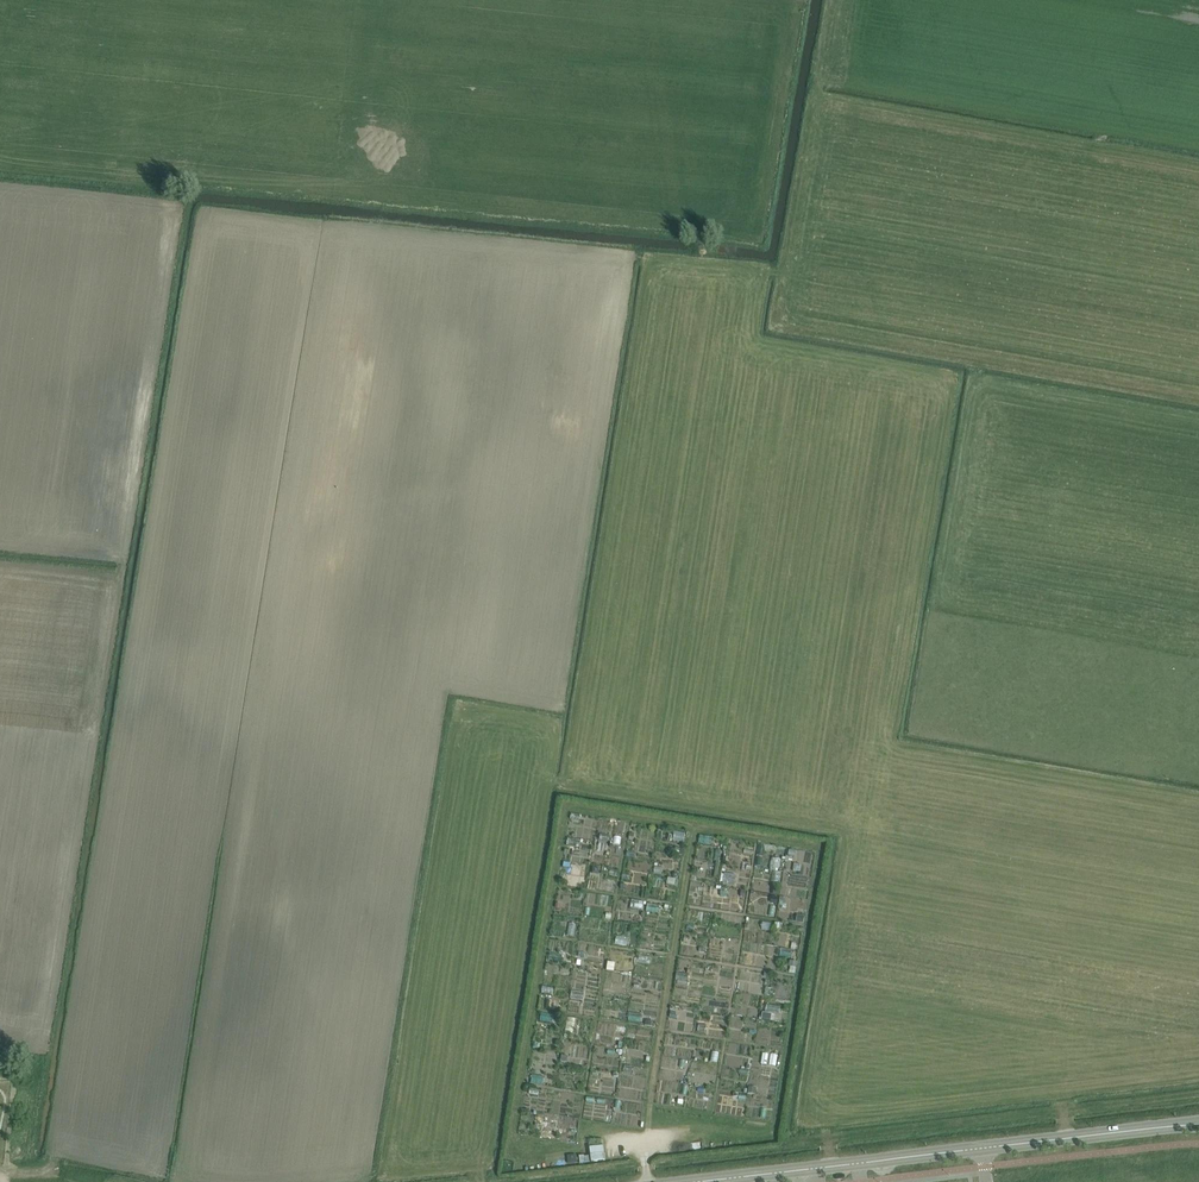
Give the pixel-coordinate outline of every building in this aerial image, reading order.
[(787,872),(788,882),(801,881),(800,872),(787,872)] [(781,1012),(782,1005),(764,1003),(763,1010),(781,1012)] [(575,1028),(577,1014),(569,1013),(567,1027),(575,1028)] [(605,1160),(604,1146),(589,1147),(591,1162),(605,1160)]
